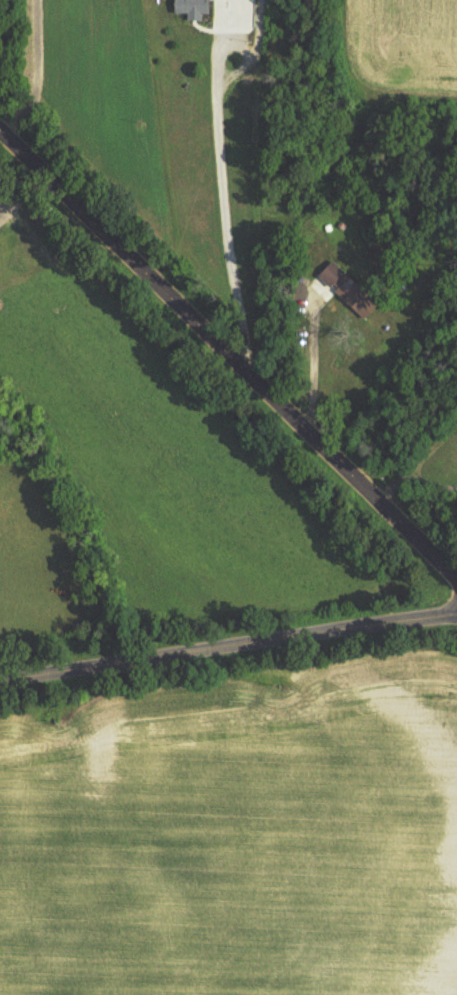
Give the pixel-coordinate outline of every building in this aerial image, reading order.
[(173,14),(188,14),(188,20),(201,20),(201,15),(210,15),(210,0),(173,0),(173,14)] [(331,286),(366,320),(380,306),(345,272),(331,286)]
